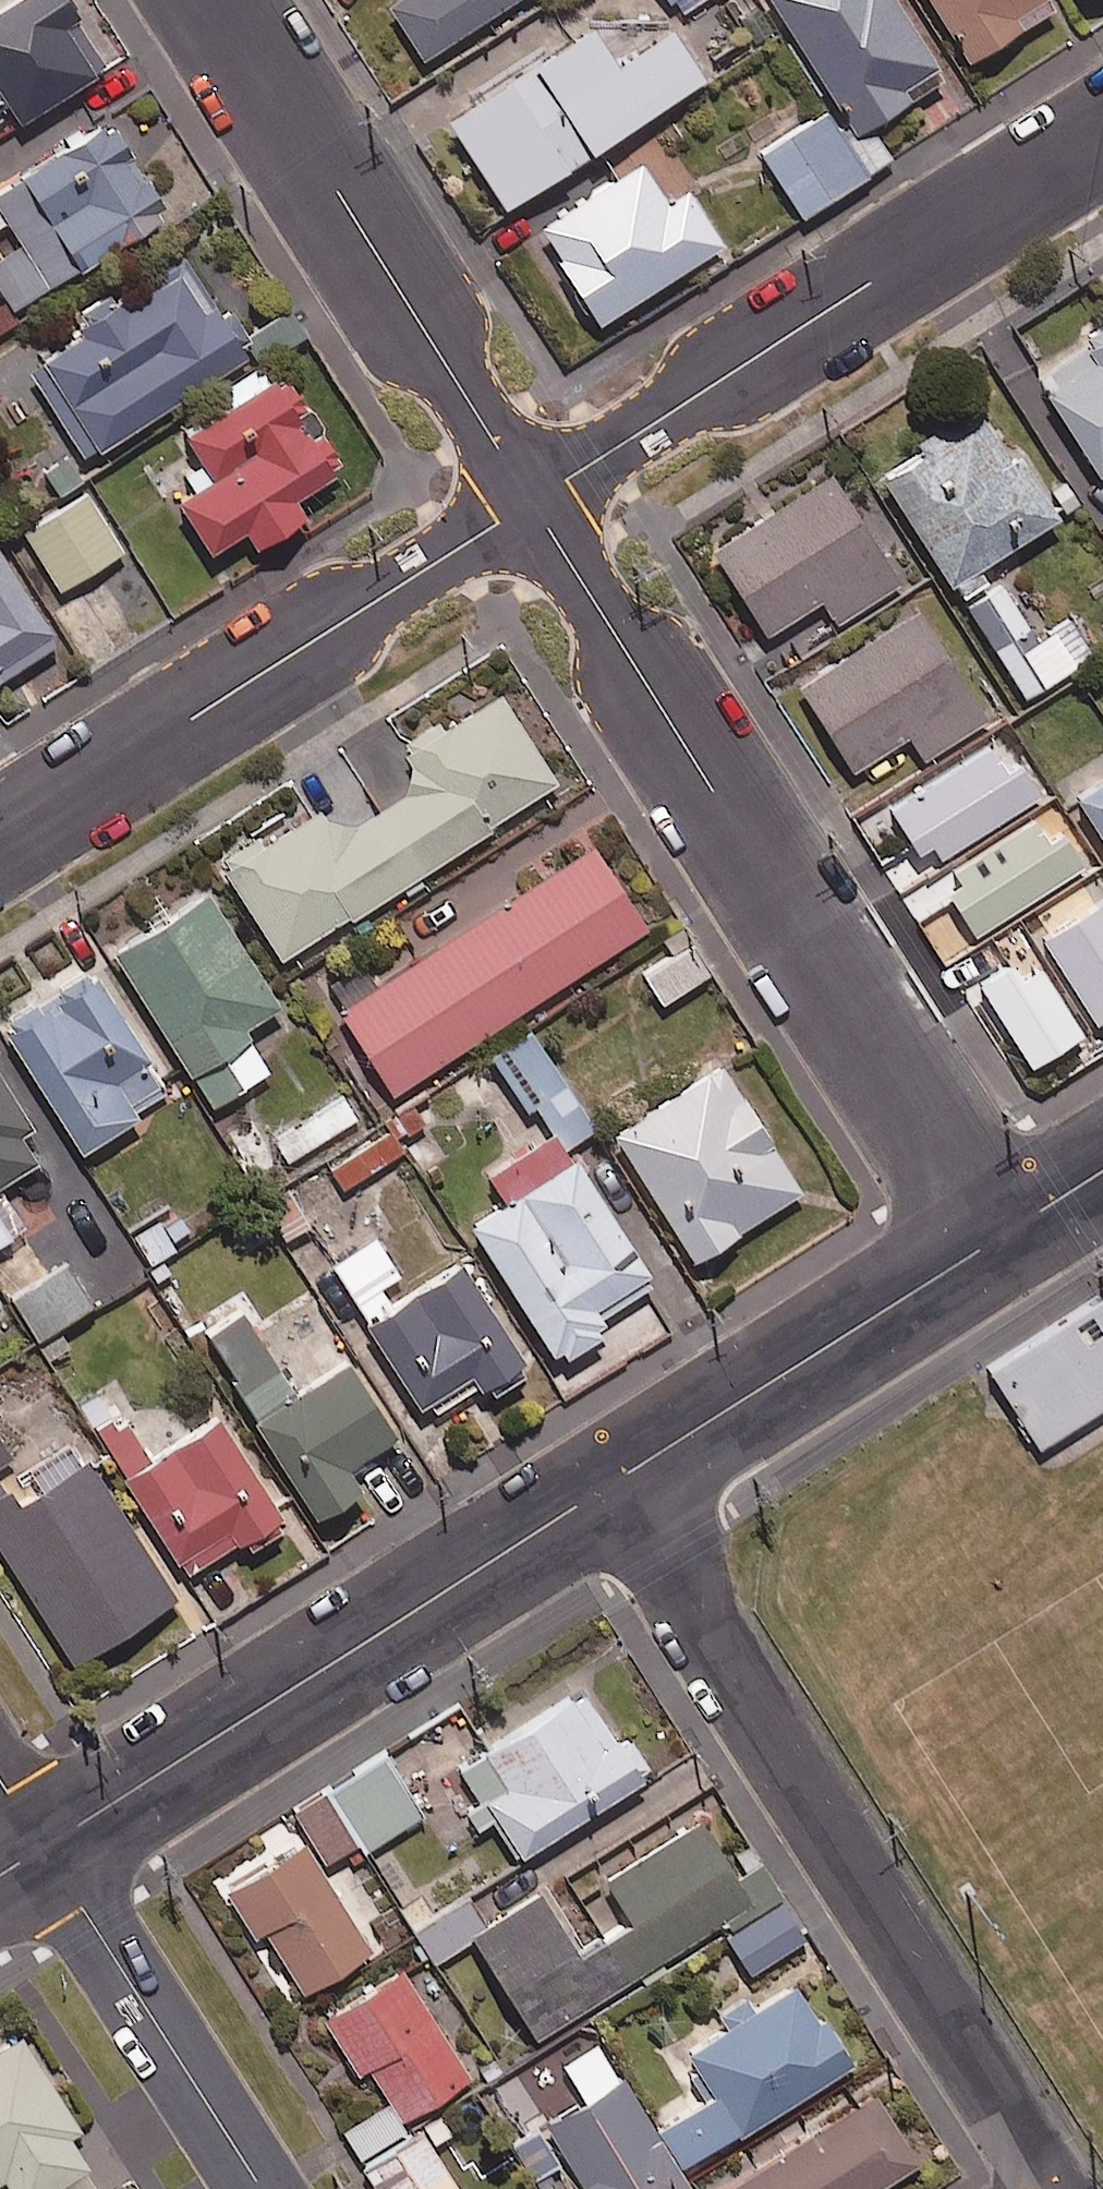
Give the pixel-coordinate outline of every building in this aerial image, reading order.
[(65,0),(20,0),(0,12),(0,107),(6,104),(18,124),(107,70),(65,0)] [(389,6),(423,59),(513,0),(397,0),(389,6)] [(682,13),(701,0),(673,0),(682,13)] [(835,106),(874,172),(893,160),(871,124),(945,79),(897,0),(770,0),(835,106)] [(965,61),(1055,9),(1050,0),(930,0),(965,61)] [(617,65),(592,27),(448,122),(506,210),(705,79),(672,29),(617,65)] [(867,176),(828,111),(761,151),(800,216),(867,176)] [(111,123),(0,190),(0,211),(22,247),(0,261),(0,288),(12,309),(166,216),(111,123)] [(668,205),(641,163),(538,228),(599,323),(723,245),(689,191),(668,205)] [(247,358),(185,257),(74,326),(79,335),(28,367),(84,459),(247,358)] [(1037,378),(1099,476),(1102,473),(1102,336),(1037,378)] [(344,469),(282,372),(183,435),(212,481),(177,503),(209,554),(245,531),(256,548),(305,517),(294,501),(344,469)] [(1012,459),(982,414),(882,479),(952,587),(1060,517),(1019,454),(1012,459)] [(901,584),(829,471),(711,546),(768,635),(822,601),(837,624),(901,584)] [(124,551),(87,493),(25,532),(62,590),(124,551)] [(0,552),(0,674),(56,637),(0,552)] [(1037,639),(1001,585),(965,609),(1026,699),(1094,653),(1070,617),(1037,639)] [(988,720),(918,611),(786,696),(809,731),(824,722),(855,770),(909,734),(926,760),(988,720)] [(559,785),(500,693),(405,753),(425,784),(382,812),(339,746),(295,774),(316,808),(224,867),(285,962),(559,785)] [(1078,801),(1102,841),(1102,786),(1078,801)] [(1102,872),(1069,813),(1036,832),(1070,891),(1102,872)] [(647,929),(594,849),(342,1014),(366,1052),(353,1060),(381,1103),(647,929)] [(1052,879),(974,926),(1041,1038),(1081,1014),(1074,1001),(1102,984),(1102,964),(1052,879)] [(281,1007),(209,895),(114,955),(213,1108),(270,1072),(243,1031),(281,1007)] [(711,974),(692,943),(644,972),(662,1003),(711,974)] [(173,1099),(95,971),(2,1027),(79,1155),(173,1099)] [(595,1128),(529,1030),(502,1049),(568,1146),(595,1128)] [(803,1192),(722,1067),(615,1136),(696,1261),(803,1192)] [(0,1078),(0,1245),(26,1227),(0,1188),(37,1163),(20,1137),(33,1128),(0,1078)] [(358,1119),(342,1092),(269,1137),(284,1163),(358,1119)] [(654,1283),(575,1158),(569,1162),(553,1136),(487,1177),(505,1206),(471,1227),(557,1364),(607,1332),(599,1319),(654,1283)] [(131,1235),(157,1282),(173,1273),(164,1258),(176,1251),(171,1243),(190,1232),(177,1209),(131,1235)] [(401,1277),(373,1232),(327,1262),(368,1326),(394,1310),(381,1290),(401,1277)] [(92,1307),(59,1253),(43,1263),(51,1276),(14,1298),(53,1362),(73,1349),(59,1327),(92,1307)] [(368,1326),(365,1328),(424,1422),(482,1386),(489,1397),(530,1371),(464,1265),(394,1310),(368,1326)] [(1094,1284),(981,1357),(1033,1438),(1102,1393),(1102,1298),(1094,1284)] [(396,1435),(349,1360),(297,1392),(248,1313),(203,1341),(315,1520),(364,1490),(349,1465),(396,1435)] [(151,1464),(126,1421),(118,1426),(99,1395),(82,1406),(184,1576),(281,1518),(222,1421),(151,1464)] [(71,1440),(14,1478),(29,1501),(19,1508),(0,1480),(0,1542),(81,1663),(178,1598),(71,1440)] [(0,1441),(0,1466),(11,1458),(0,1441)] [(519,1859),(642,1782),(638,1776),(649,1769),(629,1738),(619,1745),(584,1691),(461,1768),(480,1797),(458,1811),(472,1834),(494,1821),(519,1859)] [(422,1816),(386,1756),(294,1813),(325,1863),(359,1842),(365,1851),(422,1816)] [(472,1939),(536,2041),(728,1920),(733,1927),(782,1896),(759,1860),(734,1875),(701,1823),(606,1883),(632,1924),(582,1956),(543,1894),(472,1939)] [(373,1954),(308,1847),(229,1895),(256,1939),(263,1935),(301,1997),(373,1954)] [(487,1928),(467,1898),(415,1933),(436,1963),(487,1928)] [(781,1901),(723,1936),(748,1978),(806,1943),(781,1901)] [(389,2104),(401,2123),(471,2079),(403,1971),(324,2020),(358,2073),(366,2068),(389,2104)] [(851,2069),(802,1987),(756,2014),(747,1999),(721,2014),(730,2030),(690,2054),(716,2098),(661,2132),(683,2169),(851,2069)] [(600,2039),(560,2063),(585,2106),(521,2144),(548,2188),(690,2188),(600,2039)] [(89,2174),(67,2139),(81,2131),(23,2040),(0,2055),(0,2183),(5,2180),(11,2188),(66,2188),(88,2175),(89,2174)] [(919,2165),(877,2097),(730,2188),(881,2188),(919,2165)] [(401,2123),(389,2104),(343,2133),(361,2162),(407,2133),(401,2123)] [(432,2151),(455,2137),(442,2118),(364,2169),(377,2188),(457,2188),(432,2151)] [(88,2175),(66,2188),(97,2188),(88,2175)]
